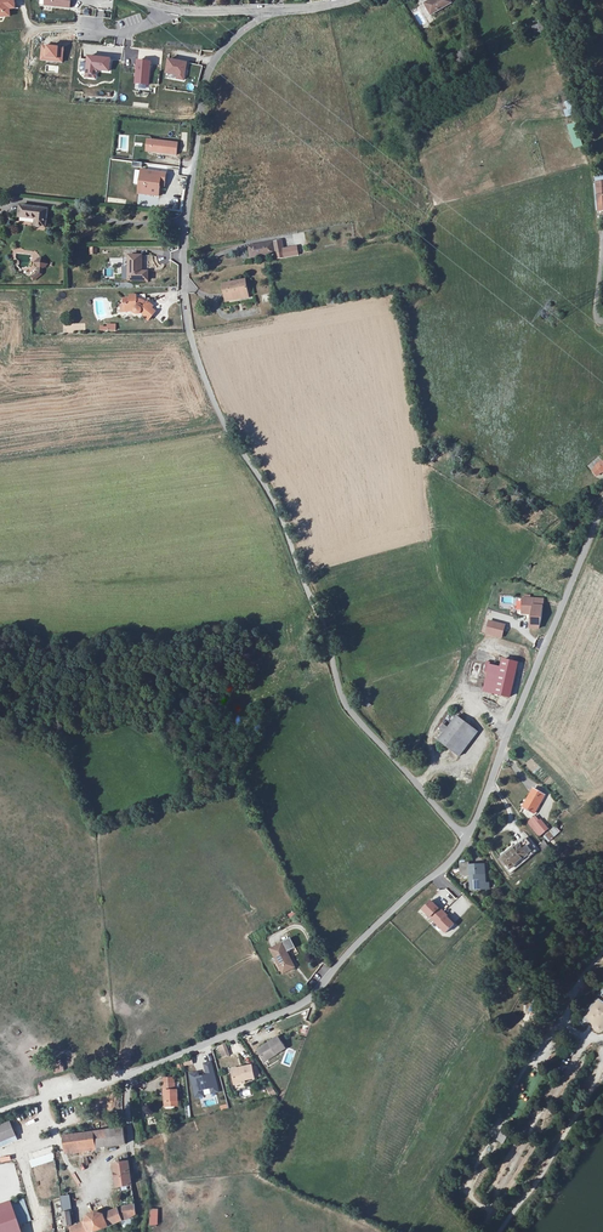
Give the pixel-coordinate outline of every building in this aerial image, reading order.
[(8,9),(14,8),(13,0),(0,0),(0,17),(9,16),(8,9)] [(426,4),(433,16),(452,4),(450,0),(433,0),(426,4)] [(541,24),(532,27),(535,34),(544,31),(541,24)] [(109,57),(87,55),(86,71),(95,72),(95,68),(108,69),(109,57)] [(187,61),(167,58),(165,74),(176,75),(175,79),(185,80),(185,77),(187,61)] [(151,61),(136,59),(134,82),(149,84),(151,61)] [(564,102),(566,109),(564,110),(565,117),(574,115),(571,100),(564,102)] [(567,125),(573,148),(583,146),(577,122),(567,125)] [(179,142),(153,140),(152,151),(161,152),(178,154),(179,142)] [(161,152),(152,151),(151,163),(160,164),(161,152)] [(168,173),(143,171),(142,185),(147,186),(146,194),(162,196),(163,182),(167,183),(168,173)] [(21,206),(20,216),(35,217),(35,225),(47,226),(49,208),(21,206)] [(249,247),(251,259),(284,253),(282,242),(249,247)] [(43,256),(32,260),(34,266),(27,268),(32,280),(45,275),(42,268),(46,266),(43,256)] [(142,257),(131,257),(131,282),(151,281),(150,269),(142,269),(142,257)] [(117,275),(120,275),(120,258),(111,258),(111,263),(117,263),(117,275)] [(225,288),(227,300),(249,296),(247,284),(225,288)] [(146,298),(127,298),(128,302),(121,302),(120,309),(123,309),(125,316),(131,315),(138,319),(142,315),(146,319),(145,321),(147,324),(156,315),(153,312),(155,310),(150,305),(146,308),(146,298)] [(63,323),(63,333),(73,333),(73,330),(86,330),(86,322),(63,323)] [(602,474),(602,470),(598,464),(594,470),(600,476),(602,474)] [(525,597),(523,613),(533,614),(532,628),(541,629),(543,619),(545,600),(525,597)] [(491,621),(487,633),(503,637),(506,625),(491,621)] [(502,667),(495,692),(500,694),(512,697),(521,664),(518,664),(504,660),(502,667)] [(495,692),(502,667),(487,664),(485,670),(488,672),(484,689),(495,692)] [(458,716),(439,741),(460,757),(479,732),(458,716)] [(535,788),(524,806),(535,812),(545,795),(535,788)] [(541,835),(547,830),(539,821),(533,826),(541,835)] [(543,837),(548,842),(560,831),(555,825),(543,837)] [(529,839),(502,860),(511,871),(538,851),(529,839)] [(473,873),(474,890),(489,890),(487,865),(472,866),(472,861),(459,861),(460,874),(473,873)] [(439,907),(435,903),(431,899),(422,908),(434,920),(444,910),(440,906),(439,907)] [(434,920),(446,931),(455,922),(451,919),(447,915),(448,914),(444,910),(434,920)] [(284,943),(273,948),(284,972),(295,966),(288,951),(296,947),(292,937),(283,942),(284,943)] [(585,1020),(593,1027),(602,1013),(602,1006),(597,1002),(585,1020)] [(277,1052),(279,1054),(285,1050),(277,1037),(259,1049),(264,1059),(277,1052)] [(230,1054),(226,1044),(219,1046),(223,1057),(230,1054)] [(267,1062),(279,1054),(277,1052),(264,1059),(267,1062)] [(53,1061),(55,1073),(64,1071),(62,1060),(53,1061)] [(190,1072),(195,1095),(218,1089),(211,1060),(204,1061),(207,1073),(198,1075),(197,1070),(190,1072)] [(237,1076),(234,1078),(236,1085),(250,1082),(249,1079),(257,1076),(254,1064),(245,1066),(245,1068),(241,1070),(240,1068),(235,1069),(237,1076)] [(175,1082),(164,1082),(164,1089),(166,1088),(167,1099),(179,1099),(178,1088),(176,1088),(175,1082)] [(271,1096),(276,1093),(272,1086),(266,1089),(271,1096)] [(104,1097),(105,1106),(115,1105),(114,1096),(104,1097)] [(0,1127),(0,1143),(17,1135),(11,1122),(0,1127)] [(122,1126),(64,1136),(67,1152),(125,1143),(122,1126)] [(495,1140),(502,1144),(507,1136),(500,1132),(495,1140)] [(28,1152),(29,1158),(51,1155),(50,1149),(28,1152)] [(53,1152),(29,1160),(31,1168),(55,1160),(53,1152)] [(134,1185),(129,1155),(124,1155),(126,1163),(115,1165),(120,1187),(134,1185)] [(0,1208),(0,1231),(22,1231),(12,1204),(0,1208)] [(133,1214),(137,1212),(136,1204),(123,1207),(124,1213),(132,1211),(133,1214)] [(158,1225),(158,1208),(150,1208),(150,1225),(158,1225)] [(105,1216),(110,1227),(125,1220),(120,1211),(105,1216)] [(92,1231),(98,1231),(110,1227),(105,1216),(103,1212),(87,1219),(89,1224),(92,1231)] [(89,1224),(73,1230),(74,1231),(92,1231),(89,1224)]
